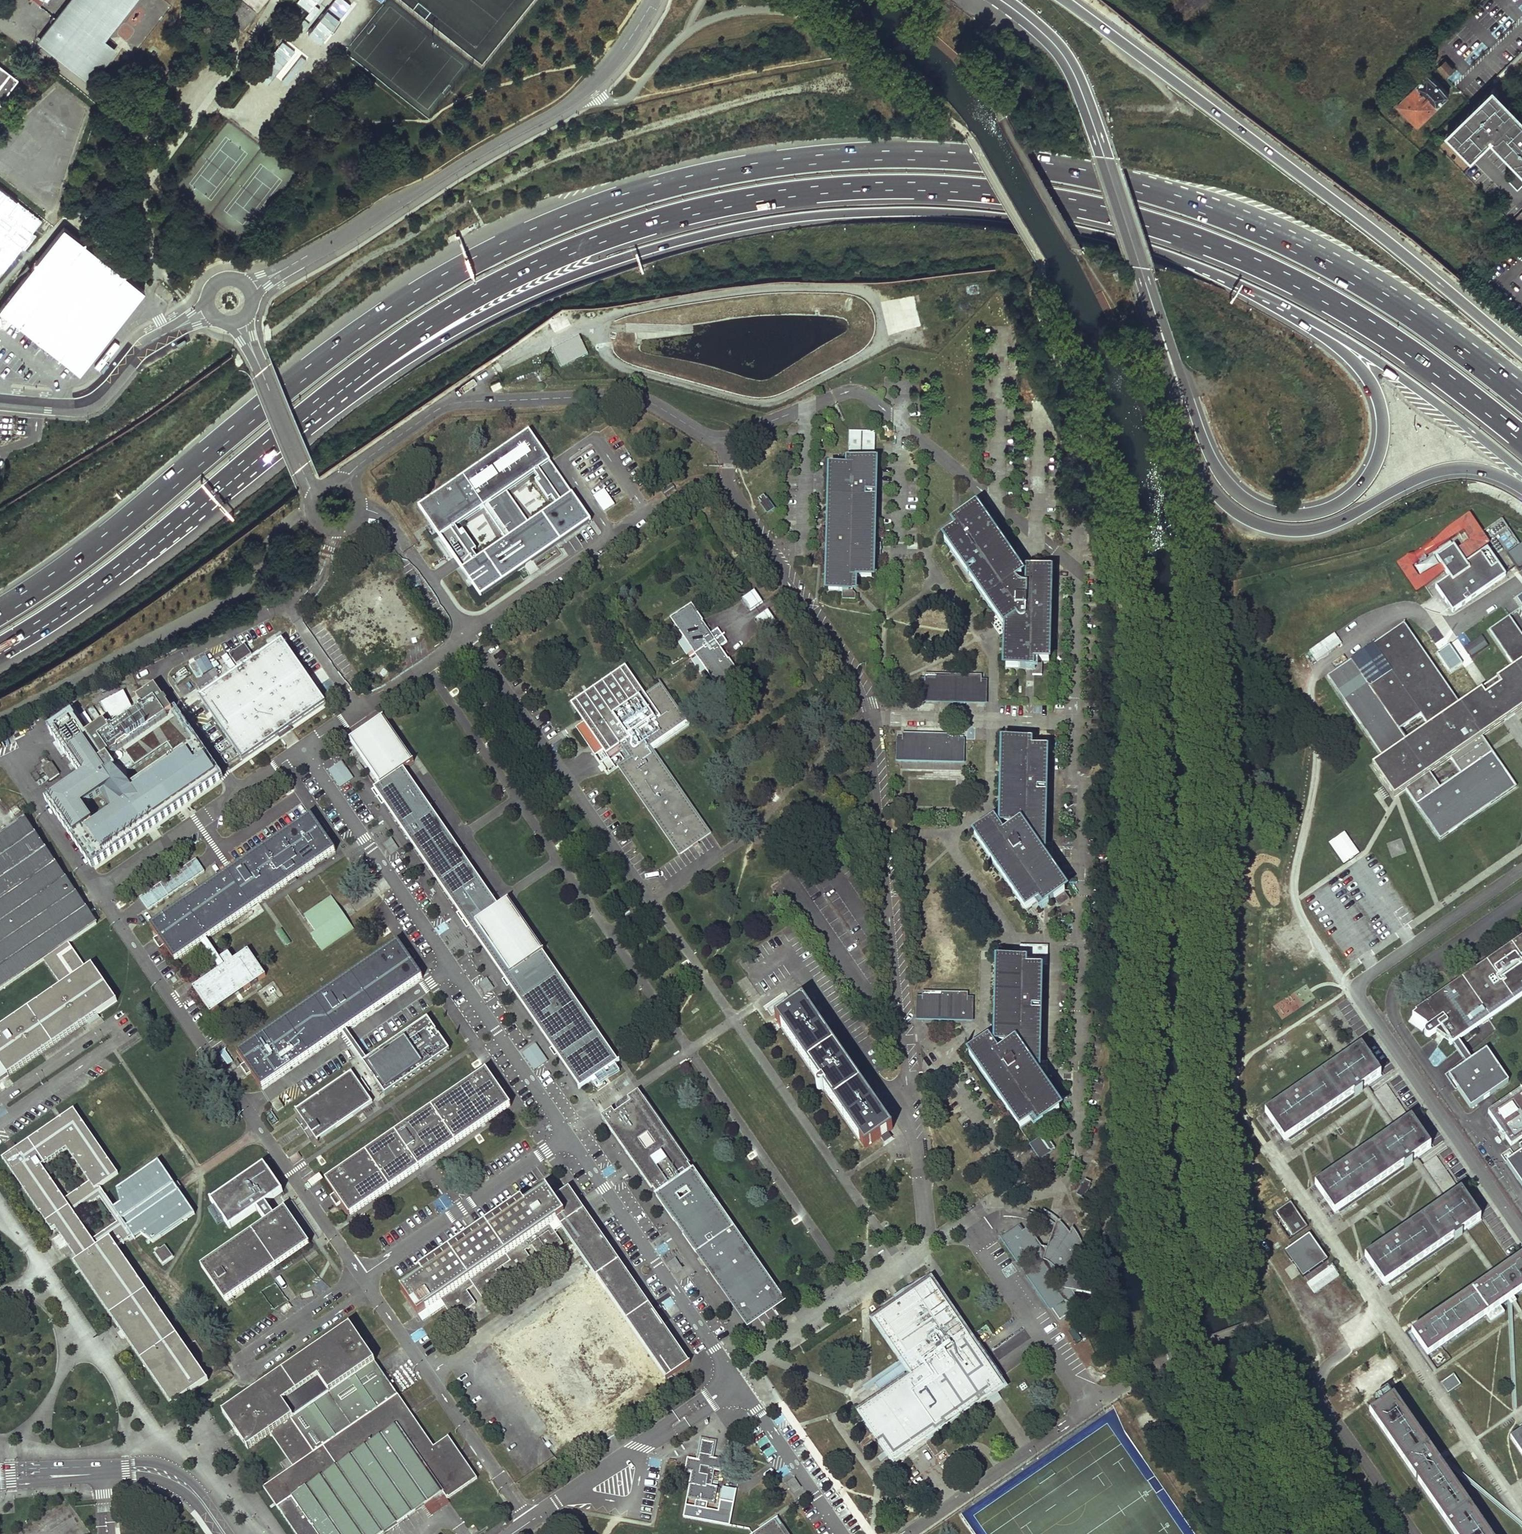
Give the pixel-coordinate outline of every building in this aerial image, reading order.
[(59,23),(54,19),(50,24),(56,28),(42,46),(86,78),(92,83),(104,68),(97,63),(108,49),(99,42),(131,0),(77,0),(59,23)] [(227,16),(227,17),(241,29),(256,11),(243,0),(241,0),(227,16)] [(257,10),(265,0),(245,0),(257,10)] [(318,7),(314,4),(317,0),(296,0),(295,1),(312,14),(318,7)] [(114,54),(108,49),(97,63),(104,68),(114,54)] [(1445,61),(1437,69),(1446,77),(1454,69),(1445,61)] [(8,80),(11,76),(0,67),(0,74),(8,80)] [(1449,93),(1428,73),(1398,103),(1419,124),(1449,93)] [(8,80),(0,74),(0,90),(8,80)] [(1493,96),(1446,141),(1472,167),(1492,148),(1521,179),(1521,125),(1493,96)] [(1513,174),(1507,179),(1518,190),(1521,187),(1521,184),(1513,174)] [(1516,216),(1517,217),(1509,224),(1515,230),(1519,226),(1521,230),(1521,210),(1516,216)] [(0,307),(0,310),(79,372),(142,291),(62,228),(0,307)] [(864,581),(871,581),(873,532),(876,431),(849,430),(848,468),(832,467),(830,550),(830,567),(829,590),(843,590),(842,599),(856,599),(856,594),(856,589),(854,580),(864,581)] [(541,567),(535,558),(590,520),(530,432),(419,508),(481,596),(522,568),(528,576),(541,567)] [(765,495),(757,499),(767,515),(774,510),(765,495)] [(1022,578),(975,511),(945,531),(950,537),(944,541),(970,579),(999,621),(995,624),(997,627),(1000,630),(1006,626),(1007,628),(1007,669),(1030,669),(1033,669),(1033,675),(1042,675),(1042,662),(1049,662),(1051,573),(1045,572),(1037,572),(1034,569),(1022,578)] [(1490,543),(1471,514),(1398,563),(1417,591),(1447,571),(1441,564),(1420,578),(1412,567),(1419,563),(1419,561),(1465,531),(1471,540),(1459,550),(1466,560),(1490,543)] [(1500,519),(1484,531),(1490,540),(1495,537),(1506,552),(1518,543),(1500,519)] [(1521,569),(1521,544),(1509,553),(1520,570),(1521,569)] [(1489,548),(1468,562),(1466,560),(1459,550),(1456,545),(1437,558),(1441,564),(1447,571),(1450,576),(1436,586),(1454,612),(1507,575),(1489,548)] [(375,577),(323,613),(366,675),(379,665),(427,633),(392,582),(396,580),(386,565),(373,574),(375,577)] [(763,602),(755,590),(743,598),(751,610),(763,602)] [(711,633),(692,606),(673,618),(719,687),(738,674),(719,646),(726,642),(717,629),(711,633)] [(776,621),(768,609),(756,617),(765,629),(776,621)] [(1510,616),(1490,629),(1515,665),(1461,703),(1405,622),(1373,644),(1391,671),(1371,685),(1352,659),(1327,676),(1383,755),(1371,764),(1388,788),(1393,795),(1394,797),(1406,789),(1440,838),(1517,785),(1490,745),(1483,735),(1505,720),(1521,708),(1521,633),(1510,616)] [(1316,662),(1341,643),(1333,633),(1308,652),(1316,662)] [(1488,646),(1481,636),(1464,647),(1470,658),(1488,646)] [(282,640),(200,697),(243,759),(268,742),(285,730),(325,702),(282,640)] [(252,654),(245,644),(230,654),(237,664),(252,654)] [(607,680),(571,706),(580,719),(582,721),(584,724),(576,729),(579,733),(641,689),(626,667),(607,680)] [(982,675),(925,673),(925,681),(921,681),(921,699),(985,701),(985,682),(982,682),(982,675)] [(687,722),(661,683),(645,694),(641,689),(579,733),(594,755),(603,749),(604,750),(606,752),(621,742),(632,759),(619,768),(679,855),(710,835),(650,747),(687,722)] [(125,693),(102,705),(110,722),(118,718),(122,724),(113,730),(112,728),(109,730),(105,723),(86,735),(104,761),(173,713),(167,704),(169,703),(166,699),(164,700),(155,687),(137,700),(142,708),(140,709),(141,711),(133,717),(130,712),(134,711),(125,693)] [(412,763),(382,718),(351,740),(381,784),(375,788),(393,814),(421,856),(455,904),(476,935),(485,948),(515,993),(540,1028),(554,1049),(573,1076),(580,1087),(617,1061),(604,1042),(603,1040),(543,952),(507,900),(498,906),(404,769),(412,763)] [(163,723),(60,794),(97,849),(102,856),(151,822),(154,820),(185,799),(205,785),(163,723)] [(91,760),(68,727),(55,736),(74,764),(80,760),(84,765),(91,760)] [(959,734),(903,733),(903,740),(899,740),(899,759),(963,760),(963,742),(959,742),(959,734)] [(1044,847),(1047,751),(1040,751),(1040,743),(1028,743),(1005,743),(1002,825),(995,824),(987,824),(987,828),(981,832),(975,836),(1026,909),(1041,899),(1046,900),(1048,903),(1054,899),(1060,906),(1069,899),(1041,859),(1041,852),(1042,849),(1044,847)] [(342,761),(328,770),(339,788),(354,779),(342,761)] [(59,774),(52,763),(43,769),(50,780),(59,774)] [(597,781),(606,790),(610,786),(601,777),(597,781)] [(231,870),(150,925),(157,935),(153,938),(160,948),(164,945),(175,961),(248,910),(266,897),(288,883),(336,850),(325,835),(329,832),(323,823),(319,825),(311,815),(231,870)] [(117,1000),(92,965),(87,969),(69,943),(98,923),(27,820),(0,839),(0,990),(44,959),(62,985),(0,1028),(0,1081),(117,1000)] [(1343,829),(1327,840),(1342,862),(1358,851),(1343,829)] [(393,838),(384,843),(390,854),(399,849),(393,838)] [(196,857),(160,882),(169,896),(206,871),(196,857)] [(353,926),(333,898),(306,917),(318,933),(313,937),(321,948),(353,926)] [(1411,1016),(1427,1028),(1425,1029),(1424,1031),(1423,1033),(1424,1035),(1425,1036),(1426,1038),(1429,1038),(1431,1037),(1436,1033),(1451,1044),(1451,1043),(1457,1039),(1521,995),(1521,940),(1411,1016)] [(398,941),(238,1052),(245,1062),(241,1065),(247,1074),(251,1071),(261,1087),(302,1059),(340,1032),(392,997),(422,976),(412,961),(416,958),(412,953),(410,949),(406,952),(398,941)] [(1047,947),(1018,945),(1018,957),(1029,957),(1029,961),(1035,961),(1035,969),(1041,969),(1041,965),(1048,966),(1047,947)] [(266,975),(248,949),(233,959),(229,953),(221,958),(226,965),(193,987),(210,1013),(266,975)] [(1039,1065),(1041,969),(1035,969),(1035,961),(1029,961),(999,961),(997,1028),(997,1043),(990,1043),(982,1043),(981,1047),(969,1055),(1020,1128),(1036,1118),(1040,1119),(1043,1122),(1050,1117),(1054,1124),(1064,1117),(1036,1077),(1036,1070),(1036,1067),(1039,1065)] [(485,993),(493,988),(487,978),(479,983),(485,993)] [(968,1001),(968,992),(951,992),(922,991),(922,996),(922,1000),(918,1000),(918,1017),(950,1018),(967,1018),(971,1018),(972,1001),(968,1001)] [(891,1128),(803,999),(794,1005),(792,1007),(777,1017),(865,1146),(886,1132),(891,1128)] [(367,1060),(362,1063),(385,1095),(451,1050),(428,1017),(367,1060)] [(1457,1039),(1451,1043),(1465,1064),(1470,1060),(1457,1039)] [(1382,1076),(1362,1048),(1352,1056),(1270,1112),(1290,1140),(1354,1095),(1356,1096),(1364,1091),(1363,1089),(1372,1084),(1382,1076)] [(1470,1060),(1465,1064),(1452,1073),(1456,1079),(1451,1081),(1456,1088),(1470,1108),(1507,1082),(1485,1050),(1470,1060)] [(341,1202),(351,1219),(394,1190),(425,1171),(478,1133),(514,1110),(502,1091),(506,1089),(503,1084),(500,1080),(496,1082),(487,1070),(408,1124),(407,1125),(405,1126),(326,1180),(335,1193),(330,1196),(332,1199),(336,1205),(341,1202)] [(1456,1079),(1452,1073),(1450,1071),(1444,1075),(1454,1090),(1456,1088),(1451,1081),(1456,1079)] [(352,1072),(296,1110),(316,1140),(355,1114),(362,1109),(366,1114),(376,1107),(356,1078),(352,1072)] [(1487,1113),(1510,1146),(1521,1138),(1521,1088),(1487,1113)] [(638,1091),(601,1117),(636,1166),(656,1196),(693,1170),(638,1091)] [(56,1228),(61,1225),(65,1231),(60,1235),(68,1246),(74,1243),(80,1252),(177,1187),(160,1161),(117,1190),(121,1203),(114,1208),(100,1188),(119,1174),(75,1110),(3,1159),(52,1230),(56,1228)] [(1431,1148),(1412,1120),(1401,1128),(1319,1183),(1339,1212),(1404,1166),(1405,1168),(1413,1163),(1412,1161),(1420,1157),(1431,1148)] [(1055,1148),(1046,1134),(1031,1144),(1041,1158),(1055,1148)] [(1517,1145),(1521,1151),(1505,1163),(1521,1188),(1521,1142),(1517,1145)] [(267,1222),(201,1267),(225,1302),(310,1244),(297,1227),(285,1209),(275,1216),(270,1210),(266,1204),(284,1192),(265,1164),(211,1201),(230,1228),(258,1209),(267,1222)] [(734,1228),(693,1170),(656,1196),(678,1228),(696,1254),(700,1251),(730,1230),(734,1228)] [(1091,1183),(1085,1180),(1079,1194),(1084,1197),(1091,1183)] [(75,1263),(173,1405),(208,1380),(116,1247),(133,1236),(135,1239),(143,1233),(154,1243),(195,1213),(177,1187),(80,1252),(83,1257),(79,1261),(75,1263)] [(561,1226),(596,1277),(666,1379),(688,1364),(659,1321),(584,1212),(568,1189),(554,1198),(547,1189),(543,1192),(536,1197),(483,1233),(401,1289),(417,1312),(423,1321),(445,1306),(454,1319),(476,1303),(467,1291),(474,1286),(483,1298),(505,1283),(496,1271),(503,1266),(512,1279),(534,1263),(525,1251),(532,1246),(541,1259),(563,1243),(554,1231),(561,1226)] [(1449,1201),(1369,1256),(1388,1283),(1454,1238),(1455,1240),(1463,1235),(1461,1233),(1466,1229),(1481,1220),(1461,1192),(1449,1201)] [(1276,1212),(1293,1237),(1308,1227),(1291,1202),(1276,1212)] [(1020,1227),(1004,1238),(1022,1264),(1060,1319),(1075,1309),(1072,1305),(1079,1300),(1074,1293),(1077,1291),(1095,1294),(1096,1286),(1097,1277),(1092,1277),(1091,1265),(1087,1249),(1085,1249),(1080,1238),(1075,1230),(1071,1233),(1059,1220),(1055,1224),(1047,1247),(1042,1246),(1029,1227),(1023,1231),(1020,1227)] [(65,1231),(61,1225),(56,1228),(60,1235),(65,1231)] [(730,1230),(700,1251),(717,1276),(734,1301),(737,1309),(741,1308),(745,1321),(754,1318),(764,1312),(774,1303),(780,1297),(769,1289),(771,1285),(765,1281),(730,1230)] [(1327,1260),(1309,1234),(1285,1251),(1290,1258),(1289,1259),(1297,1271),(1298,1270),(1302,1277),(1327,1260)] [(74,1243),(68,1246),(79,1261),(83,1257),(80,1252),(74,1243)] [(166,1246),(156,1253),(163,1264),(173,1257),(166,1246)] [(675,1257),(666,1264),(674,1275),(683,1268),(675,1257)] [(1412,1334),(1427,1356),(1485,1317),(1490,1324),(1504,1315),(1499,1307),(1512,1299),(1521,1292),(1521,1259),(1498,1275),(1412,1334)] [(1314,1293),(1340,1275),(1332,1265),(1307,1283),(1314,1293)] [(887,1312),(875,1320),(907,1367),(913,1375),(859,1413),(869,1427),(883,1447),(893,1462),(910,1450),(1002,1386),(931,1282),(925,1286),(920,1279),(891,1299),(882,1305),(887,1312)] [(224,1413),(248,1447),(270,1432),(293,1465),(263,1486),(297,1533),(378,1533),(442,1490),(447,1497),(476,1477),(448,1435),(433,1445),(351,1325),(224,1413)] [(1452,1374),(1439,1383),(1446,1394),(1460,1385),(1452,1374)] [(1372,1411),(1456,1533),(1487,1533),(1441,1466),(1445,1463),(1451,1459),(1440,1444),(1430,1451),(1393,1397),(1372,1411)] [(1514,1434),(1521,1446),(1521,1428),(1514,1434)] [(696,1460),(687,1458),(684,1473),(690,1474),(684,1501),(715,1508),(719,1486),(711,1485),(714,1472),(723,1474),(725,1462),(711,1459),(714,1442),(701,1440),(700,1443),(698,1452),(696,1460)] [(749,1495),(723,1490),(720,1503),(747,1508),(749,1495)] [(777,1517),(752,1533),(789,1533),(777,1517)]
